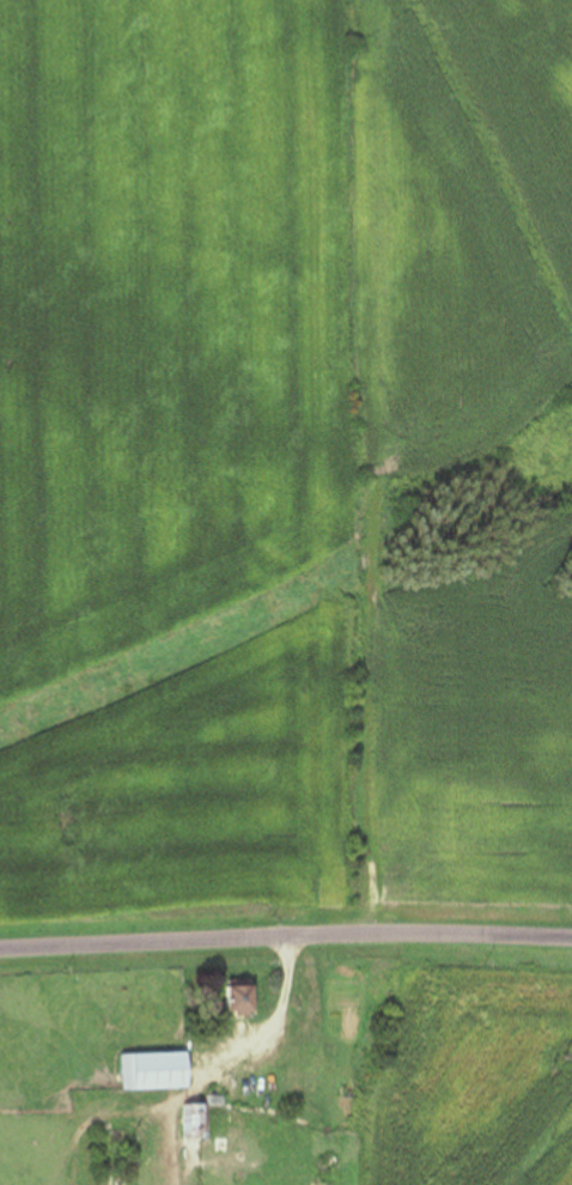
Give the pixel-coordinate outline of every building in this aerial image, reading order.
[(227,987),(227,1016),(260,1016),(260,987),(227,987)] [(193,1053),(125,1054),(126,1090),(193,1089),(193,1053)] [(187,1139),(208,1139),(208,1106),(187,1106),(187,1139)]
